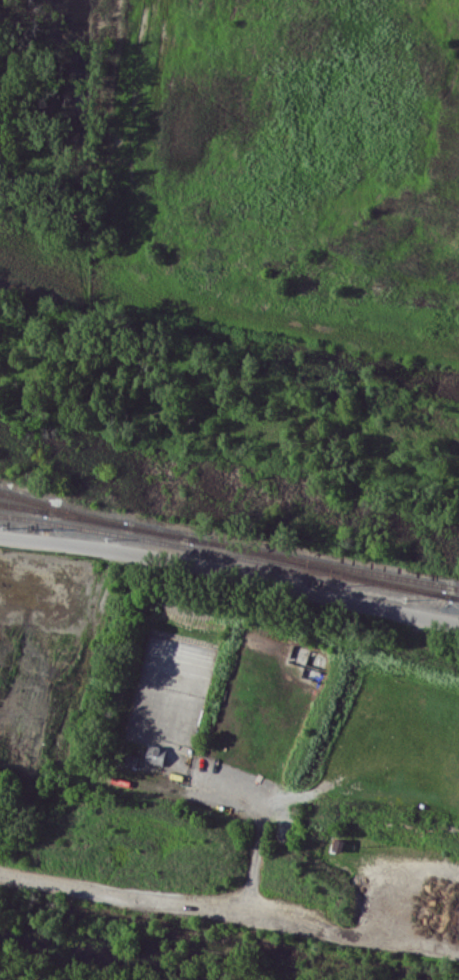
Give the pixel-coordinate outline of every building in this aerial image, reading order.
[(163,765),(165,746),(148,744),(145,762),(163,765)]
